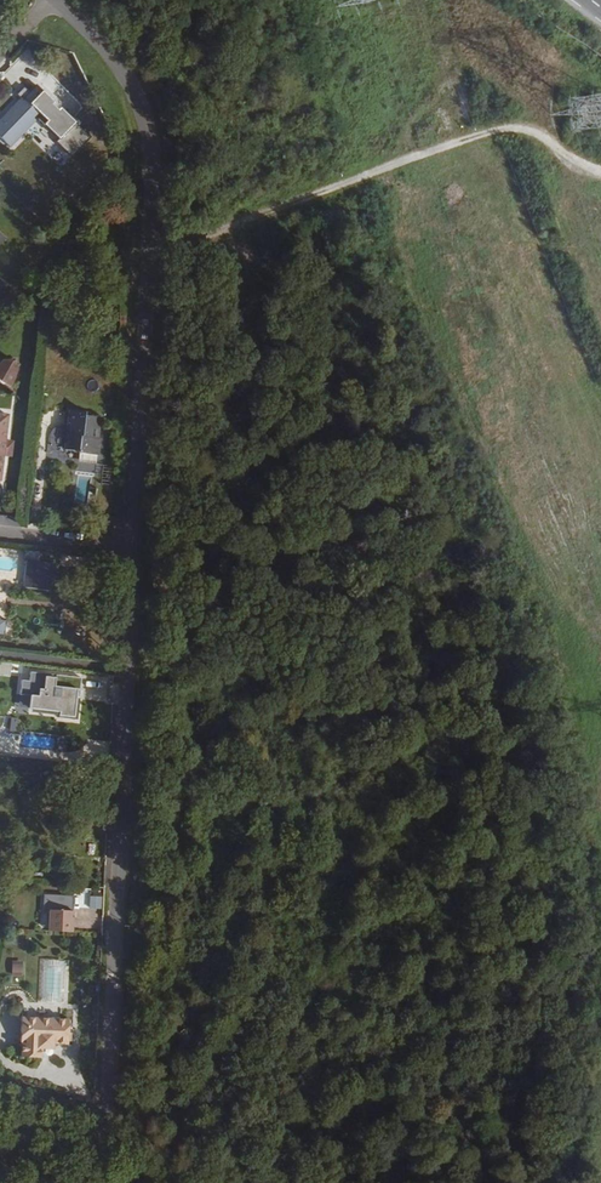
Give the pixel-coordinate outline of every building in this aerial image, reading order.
[(0,119),(0,137),(9,147),(40,115),(22,97),(5,114),(0,119)] [(10,386),(18,367),(16,365),(14,362),(11,358),(4,359),(0,364),(0,380),(10,386)] [(69,410),(64,449),(78,451),(78,453),(81,453),(96,455),(99,455),(101,439),(98,439),(95,438),(96,431),(98,431),(100,418),(80,416),(81,412),(69,410)] [(4,451),(3,454),(11,455),(12,441),(5,441),(4,444),(4,451)] [(25,559),(41,560),(41,552),(25,551),(25,559)] [(24,587),(52,589),(54,563),(25,561),(24,587)] [(29,680),(20,680),(19,712),(62,713),(62,720),(79,721),(80,688),(58,687),(59,675),(30,674),(29,680)] [(59,679),(58,686),(80,688),(81,680),(59,679)] [(80,895),(80,908),(104,909),(104,895),(80,895)] [(51,908),(50,931),(71,932),(72,909),(51,908)] [(22,974),(23,961),(13,961),(12,974),(22,974)] [(68,1024),(21,1021),(20,1045),(21,1046),(20,1060),(41,1061),(41,1052),(52,1052),(52,1047),(67,1048),(68,1024)]
